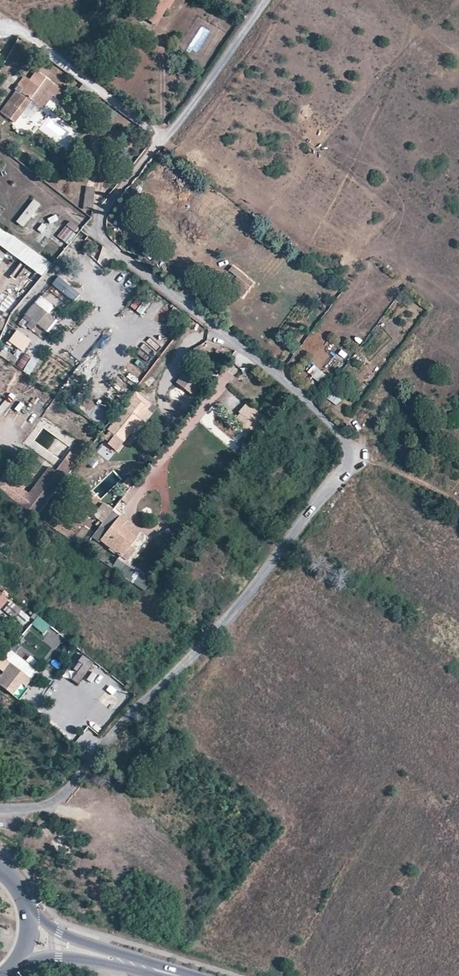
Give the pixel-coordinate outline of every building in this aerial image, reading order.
[(158,3),(153,0),(151,0),(141,16),(148,20),(158,3)] [(158,3),(148,20),(154,24),(155,24),(164,7),(167,9),(172,1),(171,1),(170,0),(160,0),(158,3)] [(51,84),(36,72),(29,80),(24,77),(17,87),(21,91),(19,93),(21,95),(12,106),(8,103),(0,113),(13,123),(30,101),(35,104),(51,84)] [(57,88),(51,84),(35,104),(41,109),(57,88)] [(24,228),(41,204),(33,199),(16,223),(24,228)] [(70,244),(75,231),(62,227),(57,239),(70,244)] [(235,277),(239,272),(230,265),(226,270),(235,277)] [(245,292),(252,283),(239,272),(235,277),(231,281),(245,292)] [(52,304),(71,280),(66,275),(45,300),(51,304),(52,304)] [(36,324),(45,313),(50,306),(39,298),(17,325),(23,330),(25,327),(31,331),(36,324)] [(53,320),(45,313),(36,324),(45,331),(53,320)] [(18,332),(11,343),(23,351),(31,340),(18,332)] [(72,333),(68,339),(79,347),(83,340),(72,333)] [(204,343),(198,347),(203,356),(209,352),(204,343)] [(20,369),(29,356),(24,352),(15,365),(20,369)] [(309,374),(322,385),(329,377),(316,366),(309,374)] [(179,408),(196,387),(179,374),(162,395),(179,408)] [(338,405),(342,399),(332,393),(329,400),(338,405)] [(262,419),(244,404),(233,417),(251,432),(262,419)] [(35,425),(8,406),(2,415),(28,434),(35,425)] [(120,445),(135,424),(133,422),(127,418),(120,413),(109,429),(110,429),(100,443),(105,447),(104,448),(112,455),(120,445)] [(130,414),(127,418),(133,422),(136,419),(130,414)] [(140,428),(135,424),(120,445),(125,448),(140,428)] [(55,471),(64,477),(74,464),(65,457),(55,471)] [(33,517),(64,477),(55,471),(49,466),(18,506),(33,517)] [(97,518),(107,505),(101,501),(95,502),(89,502),(84,508),(97,518)] [(98,532),(110,542),(116,535),(104,525),(98,532)] [(116,535),(110,542),(107,545),(113,551),(111,553),(117,559),(128,545),(116,534),(116,535)] [(134,581),(139,573),(117,559),(112,568),(134,581)] [(28,628),(41,639),(50,628),(37,618),(28,628)] [(28,663),(33,656),(17,643),(11,650),(28,663)] [(81,653),(72,672),(85,678),(94,659),(81,653)] [(8,662),(0,672),(0,686),(9,694),(18,682),(22,685),(28,679),(8,662)]
